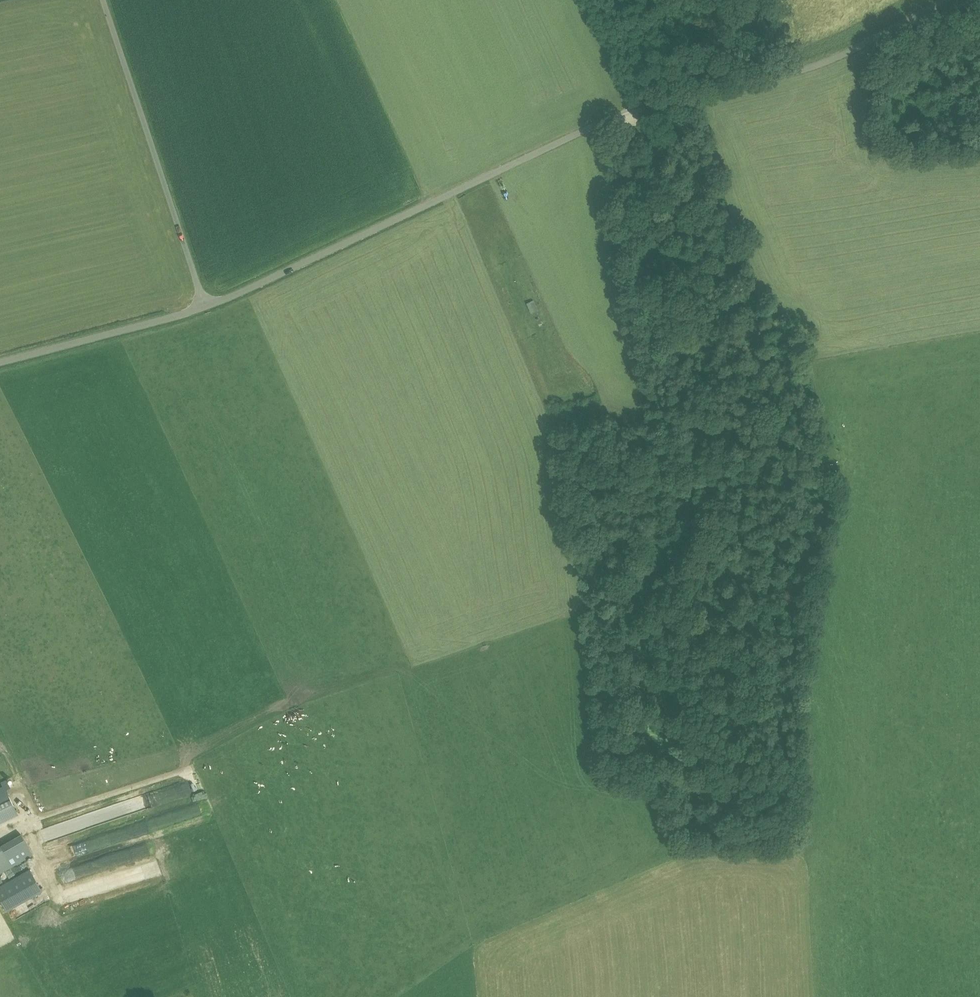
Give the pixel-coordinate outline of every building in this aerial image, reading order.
[(18,815),(4,786),(8,784),(7,780),(1,782),(3,786),(0,787),(0,823),(18,815)] [(20,833),(0,844),(0,873),(33,854),(20,833)] [(42,891),(30,868),(0,885),(0,899),(7,911),(42,891)] [(64,873),(66,880),(79,875),(76,868),(64,873)]
